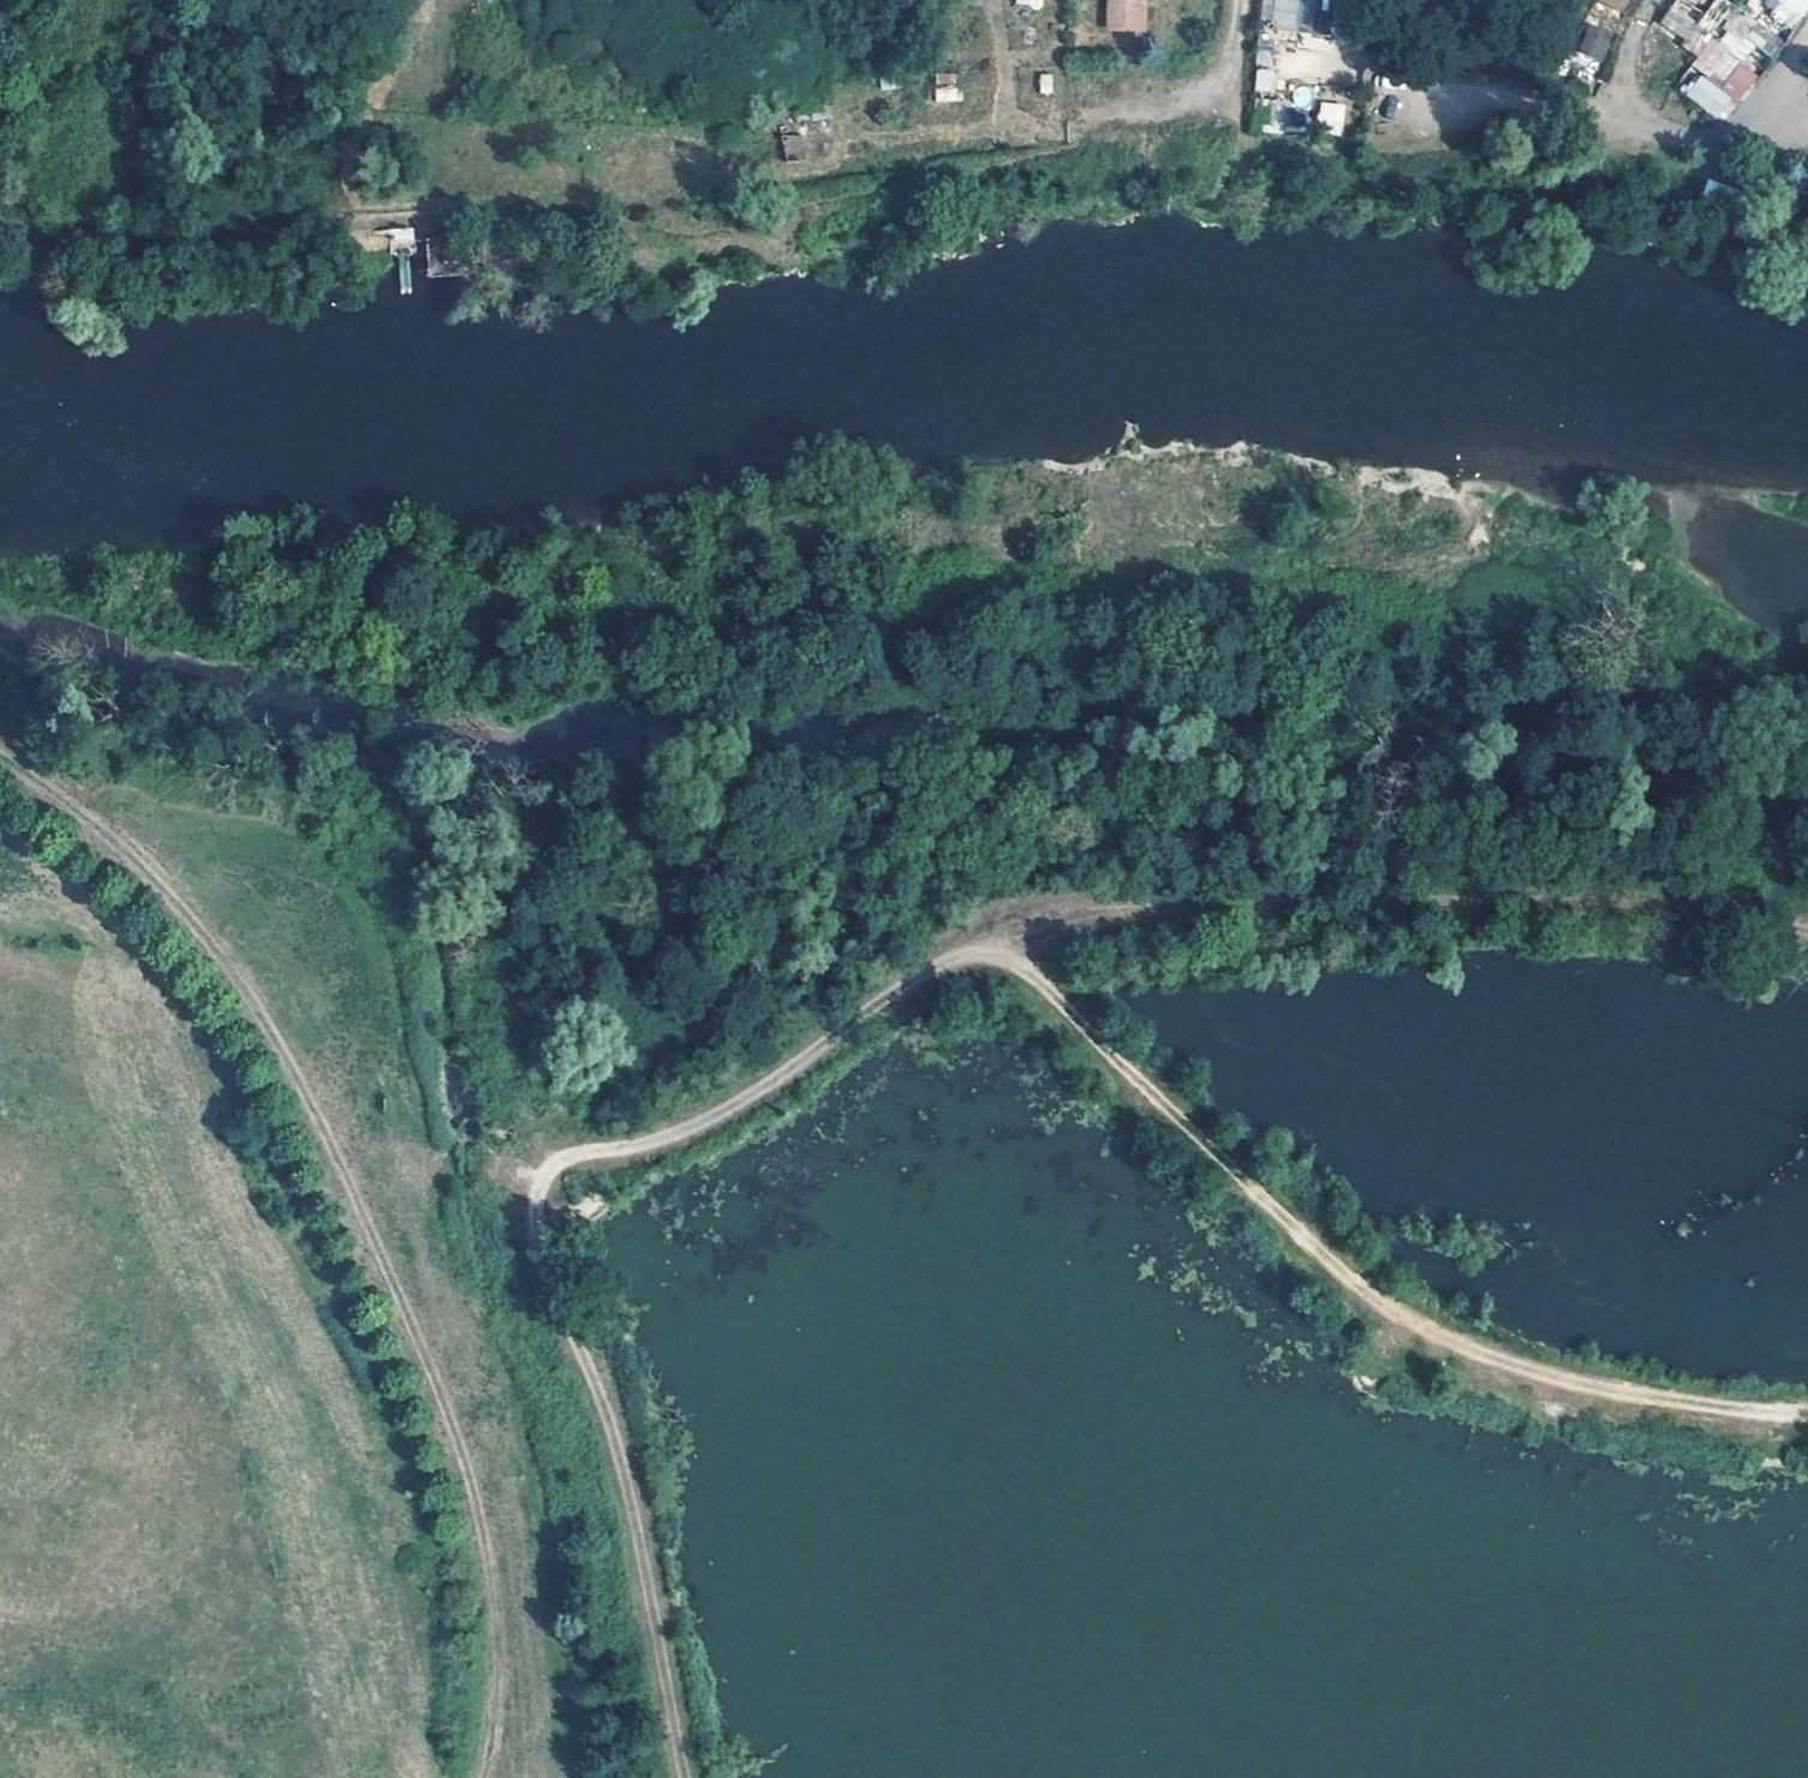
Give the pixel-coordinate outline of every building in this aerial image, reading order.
[(1042,0),(1014,0),(1013,4),(1041,8),(1042,0)] [(1106,32),(1148,31),(1148,0),(1106,0),(1106,32)] [(1259,24),(1298,29),(1301,0),(1262,0),(1259,24)] [(1624,13),(1629,0),(1598,0),(1597,2),(1624,13)] [(1692,1),(1690,0),(1663,0),(1659,11),(1665,2),(1687,13),(1692,1)] [(1773,27),(1740,0),(1736,0),(1722,18),(1758,46),(1773,27)] [(1675,31),(1687,13),(1665,2),(1659,11),(1655,17),(1675,31)] [(1705,24),(1695,18),(1683,34),(1692,41),(1705,24)] [(1602,61),(1613,33),(1586,22),(1575,50),(1602,61)] [(1701,47),(1715,28),(1705,24),(1692,41),(1701,47)] [(1675,83),(1720,122),(1760,76),(1715,37),(1675,83)] [(1256,69),(1255,91),(1272,92),(1273,70),(1256,69)] [(958,100),(956,72),(933,74),(935,102),(958,100)] [(1318,102),(1317,133),(1343,134),(1344,102),(1318,102)] [(782,136),(784,159),(803,157),(801,134),(782,136)] [(427,240),(427,274),(465,274),(465,239),(427,240)]
